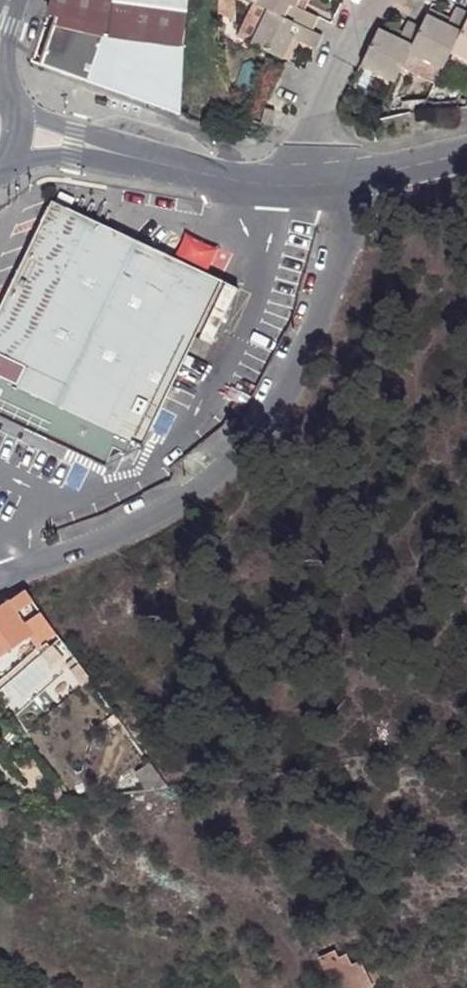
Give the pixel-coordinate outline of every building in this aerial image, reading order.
[(48,10),(57,12),(56,15),(107,27),(90,82),(179,113),(185,0),(51,0),(48,10)] [(233,10),(233,0),(218,0),(218,3),(233,10)] [(267,9),(310,30),(316,17),(295,6),(298,0),(258,0),(256,4),(267,9)] [(218,3),(218,34),(233,40),(233,10),(218,3)] [(443,69),(451,52),(466,18),(466,13),(456,8),(448,25),(428,15),(427,16),(421,28),(410,51),(443,69)] [(250,43),(276,56),(282,59),(292,39),(314,49),(321,36),(310,30),(267,9),(250,43)] [(41,66),(90,82),(107,27),(56,15),(41,66)] [(466,60),(466,18),(451,52),(466,60)] [(379,29),(361,66),(395,83),(410,51),(421,28),(408,21),(399,38),(379,29)] [(275,112),(265,109),(260,126),(269,127),(272,117),(274,117),(275,112)] [(0,310),(0,412),(23,423),(105,462),(112,448),(124,453),(130,440),(143,446),(150,429),(181,365),(220,282),(52,202),(0,310)] [(0,608),(0,658),(35,633),(43,643),(56,634),(23,592),(0,608)] [(142,792),(167,788),(150,763),(135,773),(142,792)] [(336,986),(352,981),(356,987),(368,987),(381,982),(376,971),(368,974),(361,961),(352,965),(347,955),(340,958),(337,952),(322,959),(336,986)]
